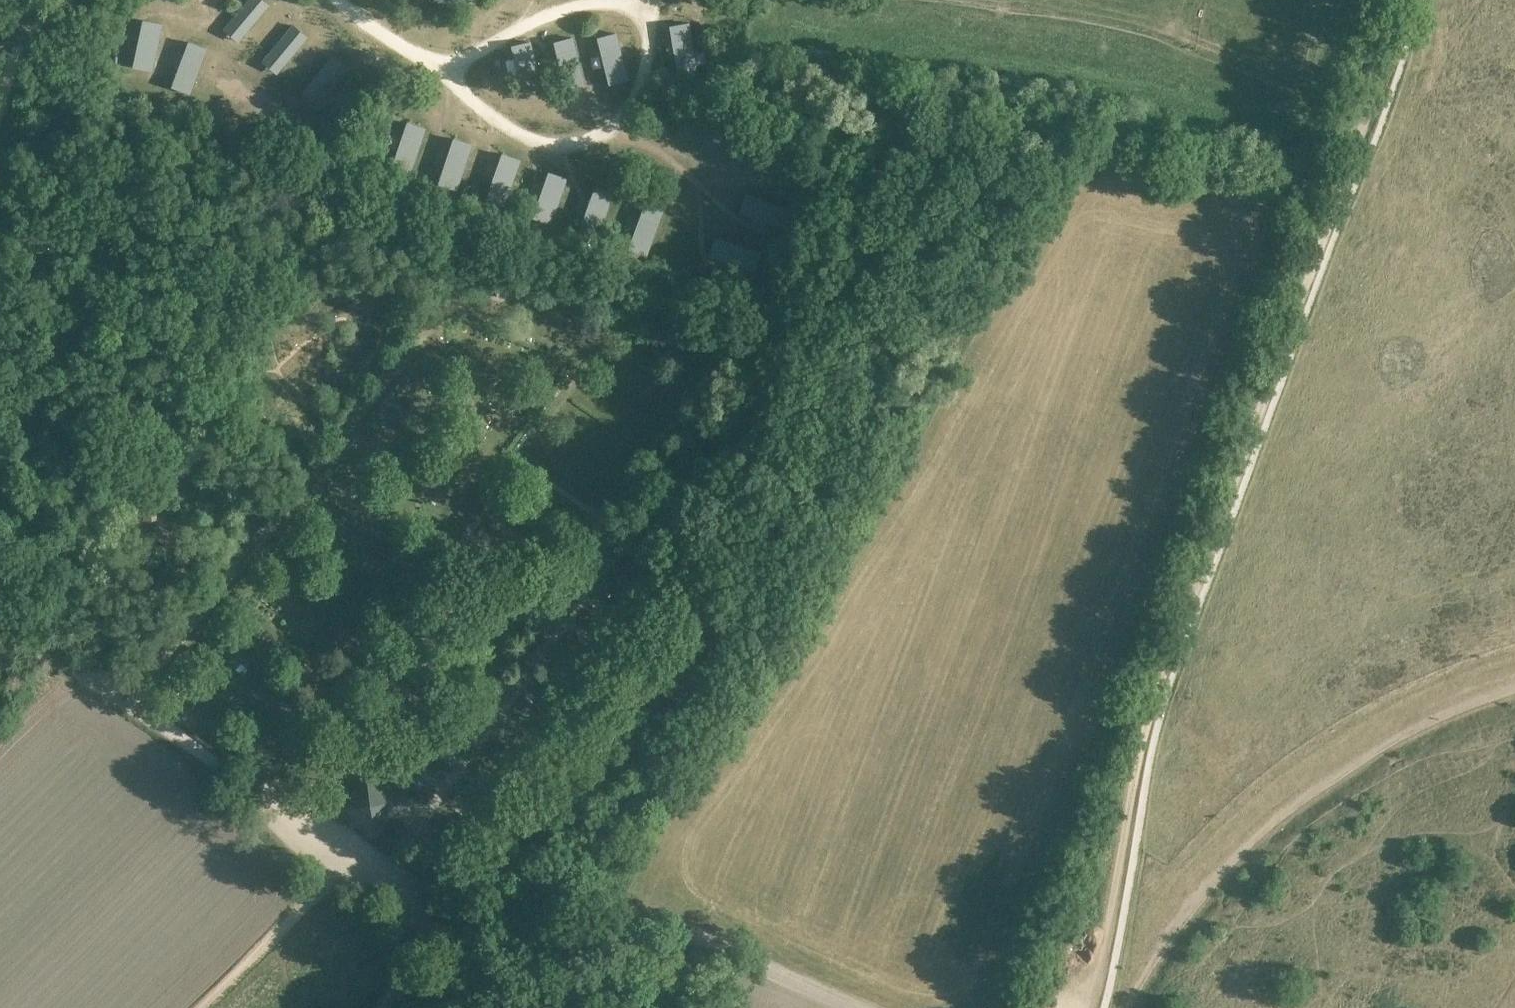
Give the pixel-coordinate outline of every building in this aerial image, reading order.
[(375,831),(399,798),(366,773),(349,796),(347,794),(351,789),(340,781),(329,796),(339,803),(343,806),(342,807),(375,831)]
